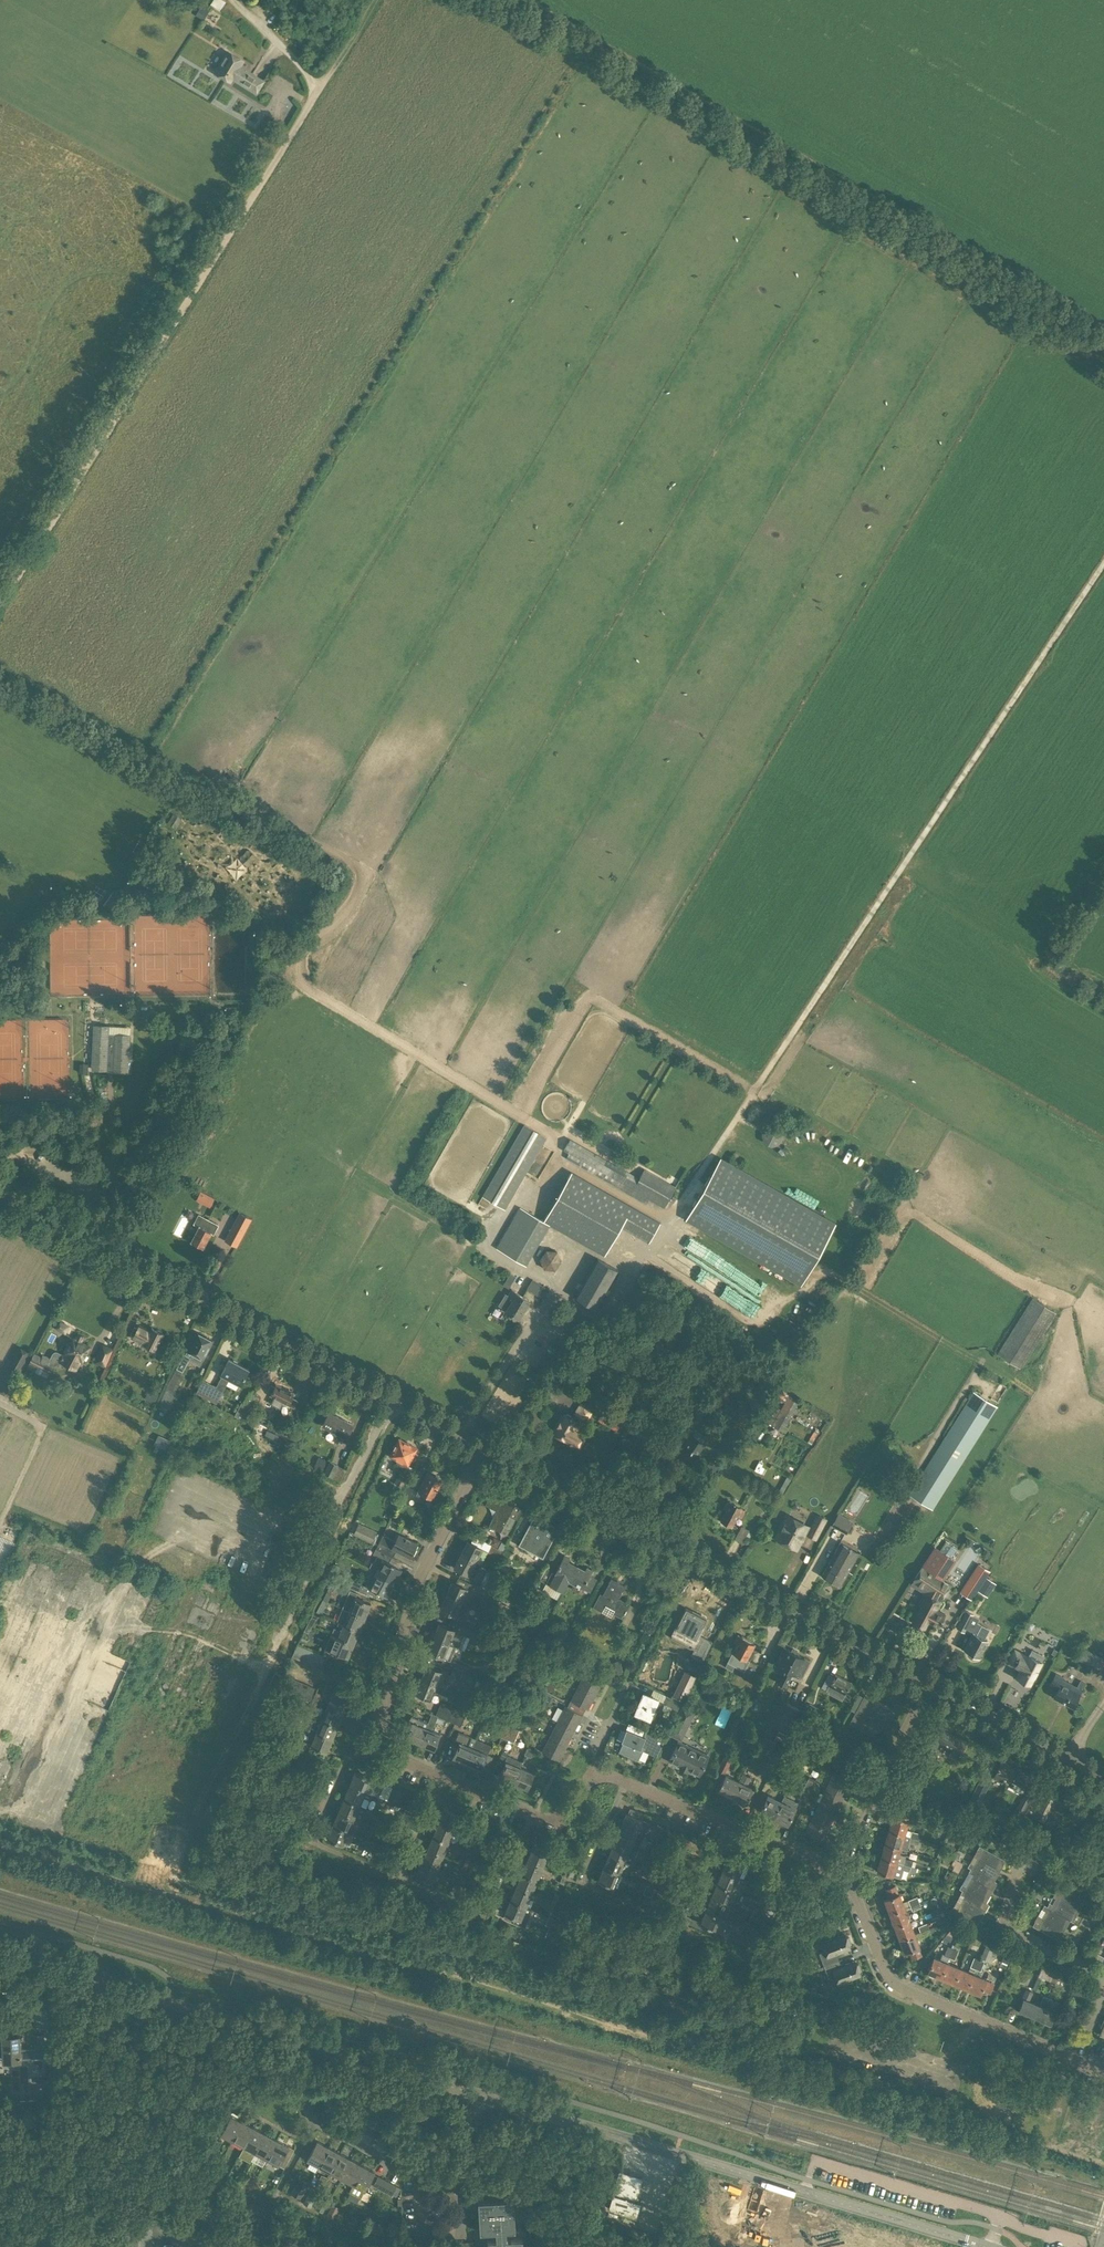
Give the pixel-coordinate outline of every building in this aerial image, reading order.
[(201,6),(196,15),(204,20),(209,11),(201,6)] [(228,52),(215,72),(231,82),(233,79),(256,93),(264,81),(241,67),(244,62),(228,52)] [(286,96),(278,115),(287,119),(295,100),(286,96)] [(114,1067),(114,1070),(127,1071),(129,1036),(108,1035),(108,1027),(95,1026),(92,1069),(106,1070),(106,1067),(114,1067)] [(84,1064),(80,1064),(80,1074),(83,1074),(88,1074),(88,1064),(84,1064)] [(483,1196),(506,1210),(547,1138),(525,1125),(483,1196)] [(762,1135),(762,1137),(762,1139),(763,1140),(763,1141),(764,1142),(764,1143),(765,1143),(766,1144),(767,1145),(769,1145),(770,1146),(771,1146),(773,1146),(774,1146),(775,1146),(776,1145),(778,1144),(779,1143),(780,1142),(781,1140),(781,1139),(782,1137),(782,1136),(782,1135),(782,1134),(781,1132),(780,1131),(780,1130),(779,1129),(777,1128),(776,1127),(775,1127),(773,1126),(772,1126),(771,1126),(769,1126),(767,1127),(766,1128),(765,1129),(764,1130),(763,1131),(763,1132),(762,1133),(762,1134),(762,1135)] [(569,1143),(565,1150),(569,1153),(649,1199),(664,1207),(675,1187),(645,1169),(638,1182),(569,1143)] [(834,1220),(718,1157),(685,1219),(800,1282),(834,1220)] [(660,1223),(629,1205),(573,1173),(545,1221),(601,1253),(618,1224),(649,1242),(660,1223)] [(211,1207),(215,1199),(201,1191),(197,1199),(211,1207)] [(496,1248),(526,1265),(550,1225),(520,1207),(496,1248)] [(250,1220),(239,1214),(226,1240),(236,1246),(250,1220)] [(191,1242),(203,1248),(211,1234),(214,1236),(219,1226),(199,1215),(194,1225),(199,1227),(191,1242)] [(695,1239),(689,1248),(722,1268),(728,1260),(695,1239)] [(545,1269),(555,1270),(562,1262),(557,1252),(547,1251),(541,1259),(545,1269)] [(576,1297),(596,1309),(619,1270),(599,1258),(576,1297)] [(685,1259),(681,1268),(700,1278),(705,1268),(685,1259)] [(516,1277),(510,1273),(505,1282),(501,1279),(499,1283),(503,1286),(503,1285),(508,1289),(516,1277)] [(505,1294),(498,1305),(505,1310),(505,1311),(506,1311),(519,1319),(528,1304),(534,1308),(541,1297),(544,1298),(549,1290),(533,1280),(528,1288),(528,1289),(523,1296),(512,1289),(509,1295),(508,1296),(505,1294)] [(998,1355),(1020,1369),(1056,1312),(1033,1298),(998,1355)] [(132,1338),(153,1348),(152,1351),(157,1354),(161,1353),(166,1343),(160,1340),(163,1334),(162,1334),(162,1332),(158,1330),(156,1331),(151,1328),(150,1331),(139,1325),(137,1328),(134,1326),(130,1333),(134,1335),(132,1338)] [(196,1333),(187,1350),(185,1354),(184,1354),(176,1368),(182,1372),(190,1357),(191,1357),(190,1360),(199,1365),(203,1358),(212,1341),(196,1333)] [(34,1355),(29,1365),(36,1369),(35,1371),(40,1374),(41,1371),(47,1374),(53,1364),(61,1361),(63,1362),(62,1363),(75,1369),(80,1361),(81,1361),(89,1347),(73,1338),(69,1345),(67,1346),(65,1349),(66,1352),(65,1353),(67,1354),(65,1357),(57,1353),(53,1354),(50,1360),(43,1357),(41,1359),(34,1355)] [(9,1397),(32,1354),(17,1346),(0,1378),(0,1392),(9,1397)] [(107,1361),(97,1357),(95,1361),(105,1365),(107,1361)] [(222,1375),(216,1387),(202,1380),(196,1393),(216,1403),(229,1379),(240,1385),(248,1370),(229,1359),(221,1374),(222,1375)] [(174,1374),(170,1382),(178,1386),(182,1378),(174,1374)] [(559,1424),(553,1433),(557,1435),(557,1438),(561,1440),(563,1439),(578,1448),(585,1435),(578,1431),(582,1424),(579,1422),(582,1417),(587,1420),(594,1409),(591,1408),(592,1407),(598,1396),(600,1397),(604,1388),(596,1384),(586,1405),(584,1403),(574,1419),(571,1418),(572,1415),(568,1413),(566,1414),(565,1414),(563,1416),(562,1415),(558,1423),(559,1424)] [(275,1397),(271,1404),(280,1408),(283,1402),(294,1407),(297,1401),(292,1398),(294,1394),(287,1391),(276,1385),(274,1387),(271,1385),(267,1391),(271,1393),(270,1395),(275,1397)] [(151,1387),(146,1397),(155,1402),(160,1392),(151,1387)] [(175,1392),(167,1388),(161,1401),(158,1408),(166,1412),(175,1392)] [(778,1388),(774,1395),(782,1399),(786,1393),(778,1388)] [(909,1495),(932,1509),(997,1406),(974,1392),(909,1495)] [(249,1405),(255,1408),(260,1398),(254,1395),(249,1405)] [(766,1422),(782,1431),(799,1401),(789,1395),(781,1410),(774,1407),(766,1422)] [(712,1403),(701,1396),(694,1407),(705,1414),(712,1403)] [(601,1421),(617,1430),(621,1422),(604,1411),(600,1417),(601,1421)] [(335,1441),(341,1444),(345,1436),(346,1437),(352,1424),(329,1412),(322,1425),(339,1433),(335,1441)] [(689,1439),(679,1454),(692,1463),(708,1438),(696,1430),(694,1432),(689,1428),(684,1435),(689,1439)] [(269,1444),(280,1447),(283,1435),(272,1432),(269,1444)] [(169,1444),(157,1438),(154,1445),(166,1450),(169,1444)] [(399,1439),(390,1456),(398,1460),(396,1462),(406,1467),(407,1465),(408,1465),(417,1448),(399,1439)] [(321,1459),(315,1469),(323,1473),(324,1473),(329,1463),(321,1459)] [(714,1472),(719,1464),(711,1459),(706,1467),(714,1472)] [(329,1463),(324,1473),(332,1477),(338,1466),(330,1461),(329,1463)] [(443,1493),(437,1490),(442,1480),(440,1480),(440,1478),(436,1476),(434,1477),(428,1473),(418,1491),(419,1491),(416,1495),(423,1498),(425,1494),(432,1498),(433,1497),(439,1501),(443,1493)] [(395,1483),(395,1484),(393,1487),(399,1490),(401,1487),(403,1487),(408,1478),(400,1474),(395,1483)] [(398,1499),(406,1503),(413,1488),(405,1484),(398,1499)] [(515,1505),(492,1493),(490,1497),(489,1496),(486,1502),(498,1508),(489,1526),(506,1535),(515,1519),(509,1516),(515,1505)] [(724,1507),(727,1509),(721,1520),(731,1526),(741,1508),(728,1501),(724,1507)] [(832,1525),(846,1533),(852,1522),(838,1514),(832,1525)] [(535,1515),(519,1545),(543,1558),(559,1528),(535,1515)] [(776,1538),(797,1549),(806,1531),(817,1535),(815,1538),(816,1538),(826,1519),(818,1515),(811,1528),(788,1516),(776,1538)] [(359,1523),(354,1533),(372,1541),(376,1531),(359,1523)] [(737,1537),(746,1540),(751,1528),(742,1525),(737,1537)] [(395,1541),(383,1535),(376,1549),(392,1557),(393,1557),(396,1550),(410,1557),(417,1544),(399,1534),(395,1541)] [(467,1540),(460,1554),(476,1562),(483,1548),(467,1540)] [(922,1606),(913,1622),(924,1628),(928,1620),(939,1626),(946,1614),(945,1614),(943,1617),(935,1613),(941,1602),(940,1601),(950,1585),(942,1580),(955,1560),(951,1558),(956,1549),(945,1542),(940,1550),(935,1547),(913,1581),(926,1589),(924,1593),(928,1596),(923,1606),(922,1606)] [(823,1574),(824,1575),(824,1577),(829,1580),(830,1579),(840,1585),(859,1554),(840,1543),(833,1555),(834,1556),(823,1574)] [(488,1551),(500,1558),(502,1551),(491,1545),(488,1551)] [(501,1557),(507,1560),(513,1548),(507,1545),(501,1557)] [(376,1549),(375,1548),(372,1554),(376,1556),(373,1562),(371,1563),(369,1566),(369,1570),(372,1571),(375,1572),(394,1582),(401,1569),(389,1562),(392,1557),(376,1549)] [(476,1562),(460,1554),(453,1567),(469,1575),(476,1562)] [(564,1556),(555,1572),(546,1567),(539,1580),(562,1592),(569,1580),(577,1566),(568,1561),(569,1558),(564,1556)] [(975,1568),(961,1592),(971,1599),(986,1575),(988,1571),(978,1565),(975,1568)] [(585,1570),(577,1566),(569,1580),(574,1583),(571,1588),(579,1592),(581,1587),(583,1588),(592,1570),(587,1567),(585,1570)] [(394,1582),(375,1572),(368,1586),(366,1585),(366,1586),(353,1581),(351,1587),(376,1599),(379,1592),(387,1596),(394,1582)] [(601,1592),(593,1606),(611,1616),(613,1613),(621,1617),(628,1603),(617,1598),(625,1584),(611,1577),(603,1593),(601,1592)] [(979,1589),(988,1595),(996,1583),(987,1577),(979,1589)] [(479,1579),(476,1585),(488,1591),(490,1585),(479,1579)] [(467,1589),(451,1582),(446,1595),(461,1602),(467,1589)] [(488,1591),(476,1585),(473,1592),(486,1598),(488,1591)] [(350,1590),(342,1608),(365,1617),(371,1604),(356,1597),(357,1593),(350,1590)] [(461,1602),(446,1595),(440,1609),(461,1618),(464,1610),(459,1608),(461,1602)] [(712,1641),(698,1634),(706,1618),(685,1607),(670,1637),(694,1649),(691,1655),(702,1661),(712,1641)] [(365,1617),(342,1608),(337,1621),(343,1624),(360,1630),(365,1617)] [(485,1613),(479,1610),(477,1616),(483,1618),(485,1613)] [(989,1629),(977,1622),(979,1618),(973,1615),(973,1614),(966,1611),(957,1628),(963,1631),(964,1629),(973,1634),(965,1650),(971,1653),(971,1654),(971,1655),(975,1657),(976,1656),(977,1656),(979,1657),(987,1640),(984,1639),(989,1629)] [(467,1620),(464,1626),(477,1632),(479,1625),(467,1620)] [(1034,1624),(1029,1620),(1025,1626),(1030,1629),(1034,1624)] [(429,1635),(456,1646),(464,1650),(470,1637),(474,1638),(477,1632),(464,1626),(461,1633),(439,1623),(435,1631),(432,1629),(429,1635)] [(360,1630),(343,1624),(341,1630),(334,1627),(331,1634),(354,1644),(360,1630)] [(354,1644),(331,1634),(323,1653),(337,1658),(339,1653),(348,1657),(354,1644)] [(456,1646),(429,1635),(427,1641),(431,1643),(427,1650),(450,1660),(456,1646)] [(733,1653),(725,1666),(732,1670),(735,1665),(744,1670),(749,1661),(746,1659),(748,1656),(752,1649),(754,1644),(752,1643),(753,1641),(747,1638),(746,1639),(738,1635),(735,1641),(737,1643),(732,1652),(733,1653)] [(303,1647),(297,1645),(292,1657),(298,1659),(303,1647)] [(309,1650),(303,1647),(298,1659),(304,1662),(309,1650)] [(805,1670),(800,1667),(805,1657),(797,1654),(798,1652),(793,1650),(792,1651),(785,1647),(776,1665),(784,1669),(777,1682),(785,1686),(792,1673),(796,1675),(796,1674),(801,1677),(805,1670)] [(1088,1651),(1081,1647),(1081,1648),(1075,1658),(1093,1667),(1094,1665),(1103,1670),(1103,1649),(1099,1657),(1088,1651)] [(316,1652),(309,1650),(304,1662),(311,1664),(316,1652)] [(1017,1677),(1020,1679),(1020,1681),(1025,1684),(1027,1683),(1030,1684),(1041,1663),(1028,1656),(1028,1657),(1015,1650),(1008,1663),(1021,1669),(1017,1677)] [(311,1664),(317,1667),(322,1655),(316,1652),(311,1664)] [(322,1655),(317,1667),(323,1670),(328,1657),(322,1655)] [(717,1658),(709,1655),(706,1662),(713,1665),(717,1658)] [(116,1686),(125,1666),(114,1660),(111,1667),(104,1663),(94,1686),(104,1690),(105,1687),(114,1691),(116,1686)] [(554,1664),(546,1660),(540,1671),(548,1675),(554,1664)] [(456,1662),(453,1669),(466,1674),(468,1667),(456,1662)] [(613,1675),(622,1673),(620,1663),(611,1666),(613,1675)] [(426,1665),(421,1679),(445,1688),(447,1683),(445,1682),(448,1674),(426,1665)] [(466,1674),(453,1669),(450,1675),(463,1680),(466,1674)] [(587,1670),(579,1685),(596,1694),(604,1678),(587,1670)] [(270,1684),(276,1687),(282,1675),(275,1672),(270,1684)] [(694,1677),(685,1672),(674,1694),(684,1699),(694,1677)] [(828,1674),(821,1687),(828,1690),(827,1692),(841,1700),(851,1682),(835,1674),(834,1677),(828,1674)] [(1054,1697),(1061,1701),(1070,1683),(1063,1680),(1064,1678),(1056,1674),(1049,1687),(1057,1691),(1054,1697)] [(279,1687),(285,1690),(290,1678),(284,1675),(279,1687)] [(13,1696),(19,1684),(0,1676),(0,1691),(13,1696)] [(297,1680),(290,1678),(285,1690),(291,1692),(297,1680)] [(445,1688),(421,1679),(415,1692),(431,1699),(434,1691),(442,1694),(445,1688)] [(303,1683),(297,1680),(291,1692),(298,1695),(303,1683)] [(1070,1683),(1061,1701),(1073,1707),(1085,1683),(1080,1680),(1077,1687),(1070,1683)] [(749,1682),(743,1692),(752,1697),(758,1687),(749,1682)] [(298,1695),(304,1698),(309,1685),(303,1683),(298,1695)] [(265,1695),(270,1698),(275,1687),(269,1685),(265,1695)] [(309,1685),(304,1698),(310,1700),(315,1688),(309,1685)] [(596,1694),(579,1685),(571,1700),(588,1709),(596,1694)] [(66,1687),(64,1692),(71,1695),(73,1690),(66,1687)] [(333,1692),(327,1705),(344,1712),(349,1699),(333,1692)] [(545,1693),(536,1708),(543,1712),(551,1696),(545,1693)] [(635,1713),(650,1719),(654,1708),(661,1711),(664,1702),(658,1700),(658,1699),(643,1693),(635,1713)] [(82,1694),(80,1699),(87,1702),(89,1697),(82,1694)] [(855,1713),(851,1722),(874,1735),(880,1724),(883,1726),(887,1719),(888,1720),(893,1711),(865,1696),(863,1698),(855,1713)] [(93,1705),(96,1700),(89,1697),(87,1702),(93,1705)] [(666,1704),(679,1711),(682,1704),(670,1698),(666,1704)] [(736,1712),(737,1713),(732,1723),(739,1726),(750,1705),(742,1701),(736,1712)] [(441,1702),(439,1709),(451,1714),(454,1708),(441,1702)] [(785,1702),(773,1725),(780,1729),(789,1733),(801,1710),(785,1702)] [(813,1724),(820,1710),(816,1707),(809,1704),(802,1719),(808,1722),(813,1724)] [(344,1712),(327,1705),(322,1719),(338,1725),(344,1712)] [(565,1706),(558,1721),(575,1730),(583,1715),(565,1706)] [(670,1733),(680,1738),(693,1712),(683,1707),(670,1733)] [(454,1708),(451,1714),(448,1720),(455,1723),(460,1710),(454,1708)] [(439,1709),(436,1715),(438,1716),(448,1720),(451,1714),(439,1709)] [(466,1713),(460,1710),(455,1723),(461,1726),(466,1713)] [(117,1716),(123,1719),(126,1714),(119,1711),(117,1716)] [(7,1729),(10,1715),(0,1713),(0,1728),(7,1729)] [(132,1717),(126,1714),(123,1719),(130,1722),(132,1717)] [(432,1714),(428,1723),(420,1744),(433,1749),(440,1733),(432,1730),(438,1716),(436,1715),(432,1714)] [(66,1739),(71,1718),(70,1718),(60,1715),(59,1715),(54,1736),(53,1737),(66,1740),(66,1739)] [(406,1738),(420,1744),(428,1723),(411,1716),(409,1720),(407,1729),(409,1730),(406,1738)] [(338,1725),(322,1719),(316,1732),(333,1739),(338,1725)] [(78,1742),(90,1744),(95,1723),(83,1720),(82,1720),(78,1742)] [(491,1732),(502,1737),(507,1724),(496,1720),(491,1732)] [(567,1745),(575,1730),(558,1721),(550,1736),(567,1745)] [(513,1727),(507,1724),(502,1737),(508,1740),(513,1727)] [(623,1754),(639,1760),(643,1750),(658,1756),(662,1747),(664,1740),(646,1732),(644,1730),(632,1725),(630,1730),(626,1729),(621,1740),(623,1741),(619,1752),(621,1753),(621,1755),(623,1756),(623,1754)] [(513,1727),(508,1740),(514,1742),(519,1730),(513,1727)] [(926,1737),(917,1755),(932,1762),(941,1745),(952,1750),(949,1755),(957,1759),(966,1742),(941,1729),(940,1731),(931,1727),(926,1737)] [(453,1757),(466,1763),(477,1739),(459,1731),(452,1746),(457,1748),(453,1757)] [(795,1748),(806,1754),(814,1737),(803,1731),(795,1748)] [(333,1739),(316,1732),(311,1745),(327,1752),(333,1739)] [(567,1745),(550,1736),(542,1752),(559,1760),(567,1745)] [(767,1755),(777,1760),(778,1759),(787,1741),(776,1736),(767,1755)] [(839,1741),(835,1737),(828,1744),(834,1750),(839,1746),(836,1744),(839,1741)] [(492,1745),(477,1739),(466,1763),(480,1769),(486,1754),(488,1754),(492,1745)] [(680,1767),(687,1771),(688,1769),(699,1774),(708,1756),(678,1742),(669,1760),(681,1765),(680,1767)] [(534,1750),(528,1748),(525,1755),(531,1757),(534,1750)] [(878,1750),(872,1748),(866,1760),(873,1763),(878,1750)] [(513,1783),(520,1767),(522,1762),(507,1755),(504,1761),(506,1762),(499,1777),(513,1783)] [(717,1771),(723,1774),(731,1759),(724,1756),(717,1771)] [(0,1768),(0,1782),(9,1784),(13,1763),(14,1762),(2,1759),(2,1760),(0,1768)] [(988,1765),(971,1796),(981,1801),(994,1776),(1008,1784),(1017,1768),(1002,1760),(997,1770),(988,1765)] [(770,1775),(777,1778),(783,1766),(776,1763),(770,1775)] [(520,1767),(513,1783),(527,1789),(533,1773),(520,1767)] [(1017,1768),(1008,1784),(1023,1791),(1031,1776),(1017,1768)] [(372,1775),(371,1778),(355,1771),(349,1785),(372,1794),(376,1796),(383,1779),(372,1775)] [(834,1771),(827,1787),(844,1795),(851,1780),(834,1771)] [(715,1789),(732,1797),(739,1781),(726,1775),(722,1782),(720,1781),(715,1789)] [(799,1798),(806,1801),(815,1782),(808,1779),(799,1798)] [(57,1781),(46,1800),(56,1806),(67,1787),(57,1781)] [(755,1789),(739,1781),(732,1797),(748,1805),(755,1789)] [(926,1790),(913,1783),(908,1793),(921,1800),(926,1790)] [(372,1794),(349,1785),(344,1798),(360,1805),(363,1797),(370,1800),(372,1794)] [(1065,1809),(1072,1797),(1049,1785),(1038,1807),(1030,1803),(1022,1816),(1031,1821),(1034,1816),(1048,1823),(1052,1815),(1048,1813),(1054,1803),(1065,1809)] [(67,1787),(56,1806),(66,1812),(77,1793),(67,1787)] [(827,1787),(820,1802),(837,1810),(844,1795),(827,1787)] [(1016,1810),(1022,1813),(1024,1808),(1026,1806),(1031,1795),(1025,1792),(1016,1810)] [(760,1811),(774,1817),(781,1802),(768,1795),(760,1811)] [(781,1802),(774,1817),(788,1824),(795,1808),(798,1802),(784,1796),(781,1802)] [(360,1805),(344,1798),(338,1811),(354,1818),(360,1805)] [(820,1802),(813,1817),(830,1825),(837,1810),(820,1802)] [(424,1807),(413,1803),(409,1812),(420,1816),(424,1807)] [(460,1816),(444,1809),(438,1822),(454,1829),(460,1816)] [(893,1816),(889,1830),(904,1834),(908,1820),(907,1820),(909,1812),(900,1809),(898,1818),(893,1816)] [(150,1810),(145,1832),(157,1834),(162,1813),(150,1810)] [(354,1818),(338,1811),(333,1824),(349,1831),(354,1818)] [(418,1817),(404,1811),(400,1822),(414,1828),(418,1817)] [(162,1813),(157,1834),(169,1837),(173,1815),(162,1812),(162,1813)] [(626,1813),(620,1827),(643,1836),(649,1823),(626,1813)] [(931,1819),(920,1815),(918,1820),(929,1825),(931,1819)] [(830,1825),(813,1817),(805,1833),(823,1841),(830,1825)] [(965,1826),(968,1820),(961,1817),(958,1823),(965,1826)] [(454,1829),(438,1822),(433,1836),(449,1842),(454,1829)] [(1101,1829),(1099,1835),(1092,1831),(1081,1852),(1088,1856),(1097,1838),(1103,1841),(1103,1823),(1101,1829)] [(349,1831),(333,1824),(327,1838),(343,1845),(349,1831)] [(643,1836),(620,1827),(615,1840),(637,1850),(643,1836)] [(889,1830),(885,1844),(900,1848),(904,1834),(889,1830)] [(449,1842),(433,1836),(427,1849),(443,1856),(449,1842)] [(403,1842),(394,1839),(390,1850),(399,1853),(403,1842)] [(637,1850),(615,1840),(609,1853),(632,1863),(637,1850)] [(1025,1842),(1019,1853),(1024,1856),(1030,1845),(1025,1842)] [(885,1844),(881,1857),(896,1862),(902,1863),(910,1866),(912,1861),(904,1858),(905,1856),(898,1854),(900,1848),(885,1844)] [(1030,1845),(1024,1856),(1029,1859),(1035,1848),(1030,1845)] [(532,1846),(527,1860),(543,1867),(548,1853),(532,1846)] [(1005,1860),(979,1846),(977,1850),(980,1852),(977,1858),(999,1870),(1005,1860)] [(1035,1848),(1029,1859),(1034,1861),(1040,1850),(1035,1848)] [(443,1856),(427,1849),(422,1862),(438,1869),(443,1856)] [(1040,1850),(1034,1861),(1040,1864),(1046,1853),(1040,1850)] [(632,1863),(609,1853),(603,1867),(620,1874),(626,1876),(632,1863)] [(1046,1853),(1040,1864),(1045,1867),(1051,1857),(1046,1853)] [(728,1856),(722,1870),(738,1877),(744,1863),(728,1856)] [(881,1857),(877,1871),(892,1875),(896,1862),(881,1857)] [(1051,1857),(1045,1867),(1050,1870),(1056,1859),(1051,1857)] [(994,1880),(999,1870),(977,1858),(973,1865),(970,1863),(968,1867),(971,1868),(994,1881),(994,1880)] [(543,1867),(527,1860),(521,1873),(537,1880),(543,1867)] [(438,1869),(422,1862),(416,1876),(432,1883),(438,1869)] [(620,1874),(603,1867),(598,1880),(614,1887),(620,1874)] [(994,1881),(971,1868),(969,1872),(972,1874),(969,1880),(991,1892),(997,1882),(994,1880),(994,1881)] [(738,1877),(722,1870),(717,1883),(733,1890),(738,1877)] [(537,1880),(521,1873),(516,1886),(532,1893),(537,1880)] [(985,1902),(991,1892),(969,1880),(965,1887),(961,1885),(959,1889),(962,1890),(985,1903),(985,1902)] [(733,1890),(717,1883),(711,1896),(734,1906),(739,1892),(733,1890)] [(532,1893),(516,1886),(510,1900),(526,1906),(532,1893)] [(555,1894),(552,1901),(556,1903),(559,1896),(562,1889),(556,1886),(555,1894)] [(889,1913),(904,1907),(902,1902),(899,1894),(898,1894),(895,1886),(886,1890),(889,1898),(884,1900),(889,1913)] [(1084,1901),(1058,1886),(1056,1890),(1059,1892),(1056,1898),(1078,1911),(1084,1901)] [(1041,1898),(1044,1892),(1039,1889),(1036,1895),(1041,1898)] [(985,1903),(962,1890),(960,1894),(964,1896),(960,1902),(983,1914),(988,1904),(985,1902),(985,1903)] [(734,1906),(711,1896),(705,1910),(728,1919),(734,1906)] [(908,1900),(910,1905),(918,1902),(917,1898),(916,1897),(908,1900)] [(1078,1911),(1056,1898),(1052,1905),(1049,1903),(1047,1906),(1047,1907),(1070,1919),(1070,1920),(1073,1921),(1078,1911)] [(526,1906),(510,1900),(504,1913),(514,1917),(512,1922),(525,1928),(533,1909),(526,1906)] [(983,1914),(960,1902),(956,1909),(953,1907),(951,1910),(977,1925),(983,1914)] [(1070,1919),(1047,1907),(1047,1906),(1044,1905),(1042,1909),(1045,1911),(1041,1917),(1064,1930),(1070,1920),(1070,1919)] [(763,1909),(755,1906),(751,1913),(760,1917),(763,1909)] [(904,1907),(889,1913),(894,1926),(909,1921),(906,1912),(904,1907)] [(728,1919),(705,1910),(700,1923),(722,1933),(728,1919)] [(1064,1930),(1041,1917),(1038,1923),(1035,1921),(1032,1925),(1058,1940),(1064,1930)] [(900,1939),(914,1934),(912,1929),(909,1921),(894,1926),(900,1939)] [(921,1931),(914,1934),(900,1939),(905,1953),(909,1951),(912,1959),(921,1955),(918,1947),(919,1947),(916,1939),(930,1933),(928,1928),(921,1931)] [(819,1953),(824,1965),(838,1960),(836,1954),(850,1948),(849,1945),(851,1944),(849,1937),(846,1938),(845,1934),(822,1943),(825,1951),(819,1953)] [(985,1948),(984,1948),(980,1958),(988,1961),(992,1951),(991,1951),(992,1947),(986,1945),(985,1948)] [(949,1958),(953,1949),(948,1947),(945,1954),(942,1953),(939,1960),(934,1957),(928,1972),(941,1978),(947,1963),(949,1958)] [(957,1951),(953,1949),(949,1958),(954,1960),(954,1958),(957,1951)] [(1010,1958),(1003,1955),(1001,1961),(1007,1964),(1010,1958)] [(970,1966),(975,1968),(976,1968),(979,1960),(974,1958),(970,1966)] [(838,1960),(824,1965),(828,1978),(835,1975),(838,1984),(860,1975),(859,1971),(861,1970),(859,1964),(856,1964),(855,1961),(840,1966),(838,1960)] [(984,1962),(979,1960),(976,1968),(975,1968),(980,1970),(983,1964),(984,1962)] [(952,1965),(947,1963),(941,1978),(954,1983),(960,1968),(952,1965)] [(968,1972),(960,1968),(954,1983),(967,1988),(973,1974),(968,1972)] [(1045,1978),(1050,1981),(1054,1972),(1048,1970),(1045,1978)] [(980,1977),(973,1974),(967,1988),(980,1994),(982,1989),(990,1993),(993,1984),(986,1981),(986,1979),(980,1977)] [(1039,1991),(1045,1978),(1038,1976),(1033,1989),(1039,1991)] [(1068,1986),(1070,1980),(1060,1976),(1058,1981),(1068,1986)] [(1071,1993),(1087,1999),(1090,1991),(1075,1985),(1071,1993)] [(1019,2011),(1034,2017),(1039,2005),(1029,2001),(1032,1992),(1026,1989),(1022,1999),(1023,1999),(1019,2011)] [(1039,2005),(1034,2017),(1050,2024),(1055,2013),(1056,2013),(1060,2003),(1054,2001),(1043,1996),(1039,2005)] [(3,2054),(3,2063),(21,2062),(21,2059),(47,2058),(46,2048),(45,2049),(44,2035),(35,2035),(35,2049),(20,2049),(20,2036),(2,2037),(2,2038),(0,2038),(0,2055),(3,2054)] [(80,2059),(88,2061),(91,2047),(84,2045),(80,2059)] [(221,2134),(233,2140),(243,2121),(231,2115),(221,2134)] [(233,2140),(244,2146),(254,2127),(243,2121),(233,2140)] [(244,2146),(256,2152),(266,2133),(254,2127),(244,2146)] [(256,2152),(267,2158),(277,2139),(266,2133),(256,2152)] [(319,2165),(329,2147),(313,2138),(303,2157),(319,2165)] [(277,2139),(267,2158),(279,2164),(288,2147),(289,2146),(277,2139)] [(330,2172),(340,2153),(329,2147),(319,2165),(330,2172)] [(342,2178),(352,2159),(340,2153),(330,2172),(342,2178)] [(353,2184),(363,2165),(352,2159),(342,2178),(353,2184)] [(353,2184),(350,2190),(362,2196),(365,2190),(375,2171),(363,2165),(353,2184)] [(619,2169),(607,2207),(636,2216),(641,2200),(638,2199),(644,2177),(619,2169)] [(197,2185),(205,2190),(211,2178),(203,2174),(197,2185)] [(327,2178),(321,2175),(317,2182),(323,2185),(327,2178)] [(395,2186),(378,2176),(374,2184),(391,2194),(395,2186)] [(308,2183),(299,2178),(291,2194),(300,2199),(308,2183)] [(214,2201),(219,2190),(209,2184),(203,2195),(214,2201)] [(310,2190),(303,2203),(311,2207),(318,2194),(310,2190)] [(238,2211),(246,2196),(239,2192),(236,2198),(238,2198),(232,2208),(238,2211)] [(320,2196),(314,2207),(322,2212),(328,2201),(320,2196)] [(487,2246),(523,2246),(523,2239),(506,2240),(506,2231),(515,2230),(513,2199),(478,2201),(480,2232),(496,2231),(496,2240),(487,2241),(487,2246)] [(244,2202),(239,2212),(258,2221),(263,2211),(244,2202)] [(339,2208),(333,2205),(328,2214),(334,2218),(339,2208)]
